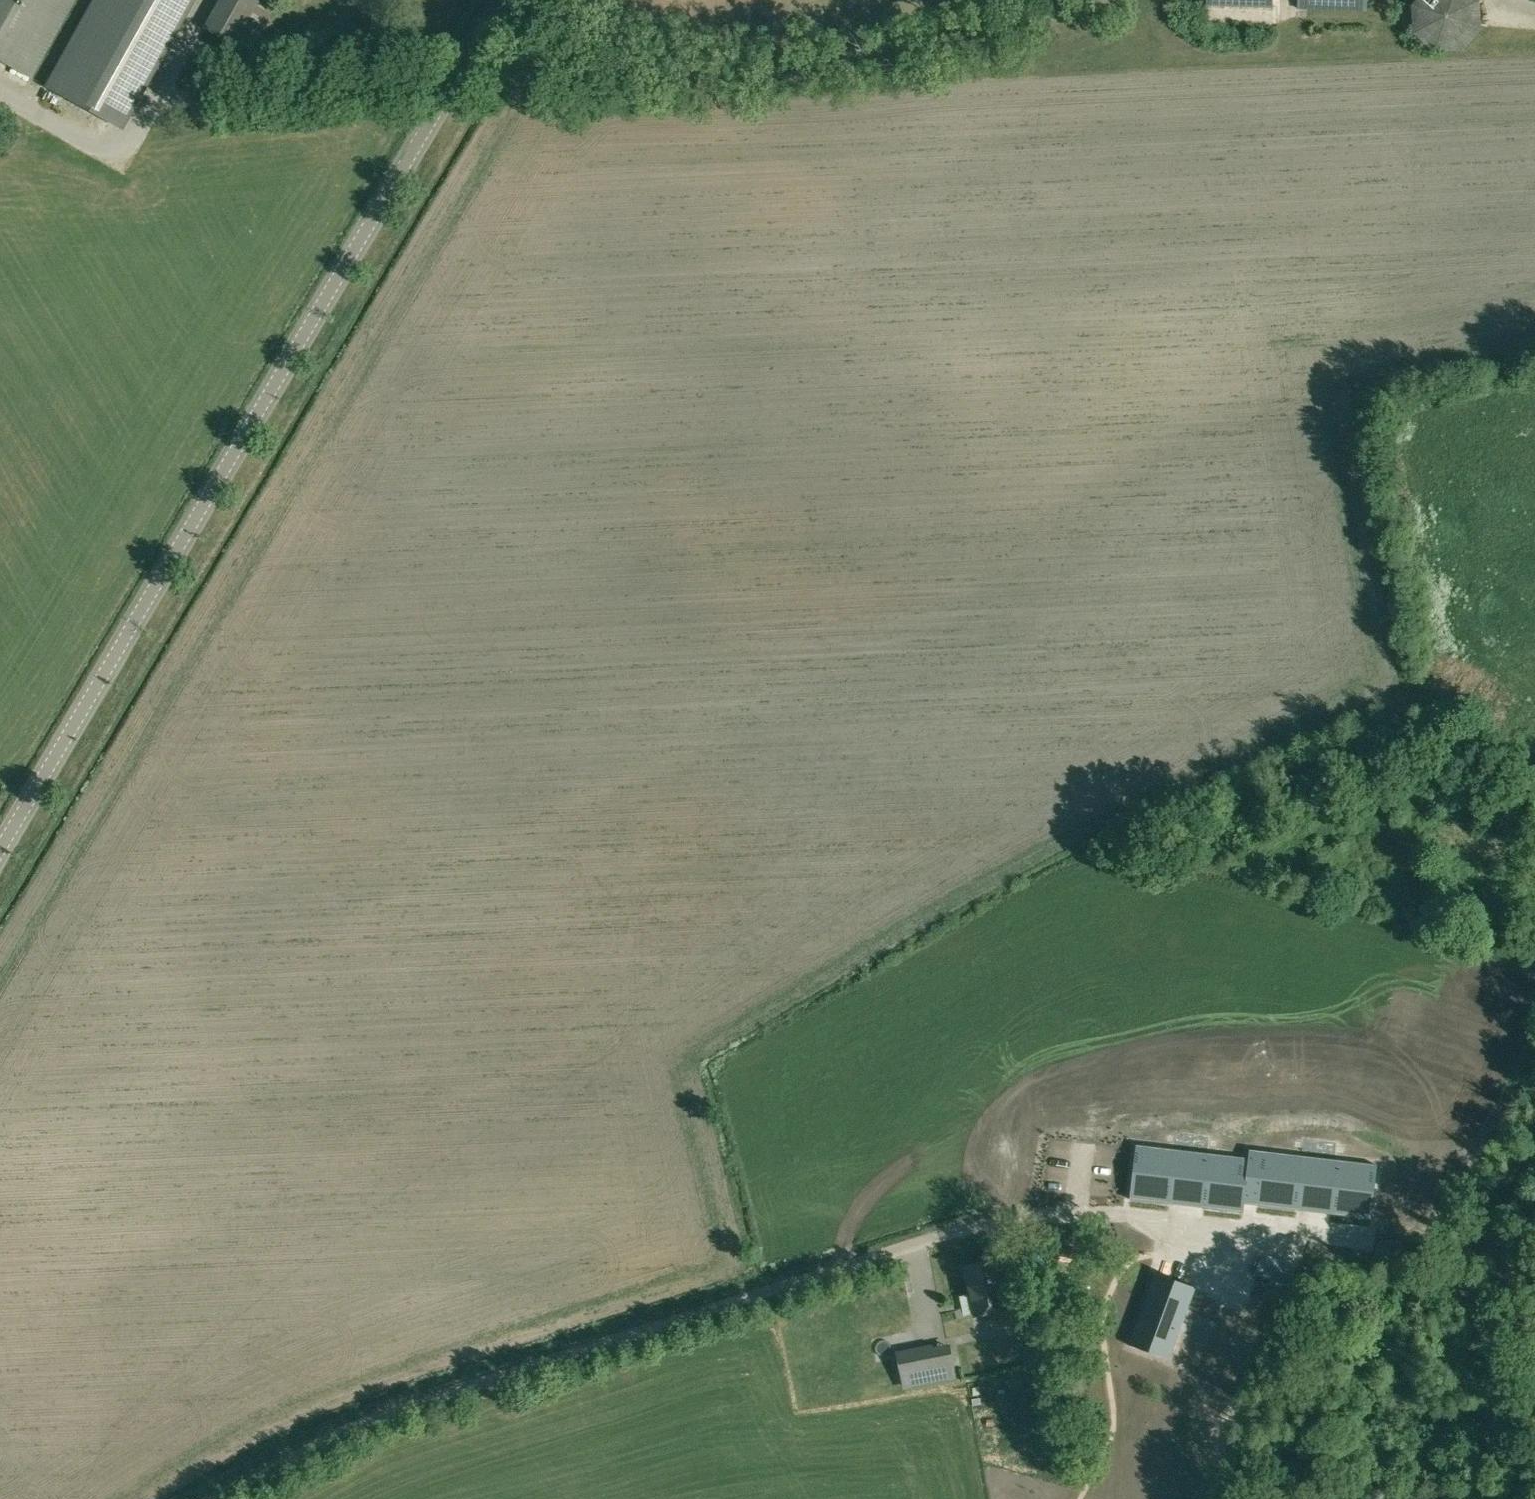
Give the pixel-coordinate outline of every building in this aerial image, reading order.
[(33,79),(76,0),(0,0),(0,61),(33,79)] [(50,88),(109,121),(175,0),(99,0),(50,88)] [(277,0),(220,0),(205,28),(252,55),(282,3),(277,0)] [(1207,26),(1277,28),(1278,5),(1273,5),(1274,0),(1208,0),(1207,26)] [(1366,0),(1299,0),(1299,9),(1366,12),(1366,0)] [(1414,18),(1414,23),(1415,28),(1417,33),(1420,37),(1423,41),(1427,45),(1432,47),(1436,49),(1441,51),(1447,51),(1452,51),(1457,49),(1462,47),(1466,45),(1470,41),(1473,37),(1476,33),(1478,28),(1479,23),(1480,18),(1479,13),(1478,8),(1477,5),(1476,3),(1474,0),(1419,0),(1417,3),(1415,8),(1414,13),(1414,18)] [(1137,1144),(1130,1198),(1243,1212),(1244,1202),(1370,1219),(1377,1165),(1250,1148),(1248,1159),(1137,1144)] [(1161,1257),(1135,1330),(1175,1344),(1201,1272),(1161,1257)] [(996,1260),(965,1267),(976,1314),(997,1309),(1001,1325),(1025,1320),(1015,1277),(1001,1280),(996,1260)] [(918,1350),(898,1353),(905,1386),(924,1382),(918,1350)]
